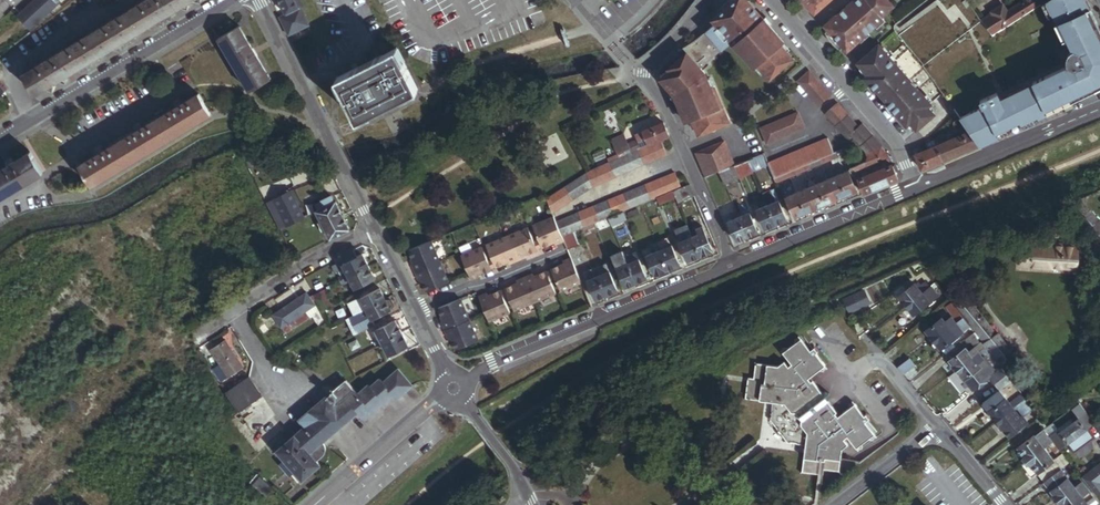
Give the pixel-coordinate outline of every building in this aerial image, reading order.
[(60,2),(59,1),(58,0),(35,0),(18,16),(31,30),(60,2)] [(99,58),(115,48),(117,50),(120,51),(137,41),(138,37),(137,35),(153,26),(154,28),(157,28),(174,18),(175,15),(174,13),(195,1),(200,3),(202,2),(202,0),(146,0),(22,73),(35,95),(46,89),(53,91),(54,90),(55,84),(78,70),(78,72),(83,73),(98,64),(100,59),(99,58)] [(310,27),(310,26),(304,9),(306,8),(302,0),(278,0),(286,15),(283,24),(290,37),(310,27)] [(746,0),(738,0),(737,0),(718,18),(714,22),(716,25),(705,34),(683,49),(687,54),(701,70),(732,44),(757,72),(760,70),(770,80),(793,60),(781,47),(784,45),(746,0)] [(718,18),(737,0),(735,0),(728,3),(721,10),(718,16),(718,18)] [(819,0),(813,0),(806,7),(813,14),(823,6),(819,0)] [(891,8),(884,0),(855,0),(828,23),(831,27),(828,31),(826,33),(825,34),(828,40),(834,48),(838,51),(843,48),(847,45),(850,48),(882,21),(880,18),(891,8)] [(980,25),(964,0),(939,0),(900,28),(894,19),(890,22),(893,26),(892,27),(891,30),(891,35),(921,69),(980,25)] [(1085,0),(1051,0),(1048,3),(1044,6),(1037,10),(1034,13),(1027,18),(1015,27),(1004,35),(994,42),(984,29),(924,74),(971,134),(980,146),(1039,121),(1039,120),(1099,90),(1099,32),(1085,0)] [(1040,0),(1030,0),(1020,8),(1023,12),(1030,7),(1034,13),(1037,10),(1033,5),(1040,0)] [(1040,0),(1033,5),(1037,10),(1044,6),(1042,3),(1040,0)] [(1034,13),(1030,7),(1023,12),(1027,18),(1034,13)] [(1027,18),(1023,12),(1020,8),(1008,17),(1015,27),(1027,18)] [(1008,17),(1004,12),(993,20),(994,21),(1004,35),(1015,27),(1008,17)] [(1004,35),(994,21),(984,29),(994,42),(1004,35)] [(924,74),(984,29),(980,25),(921,69),(924,74)] [(271,79),(240,27),(218,39),(250,92),(271,79)] [(931,105),(879,46),(857,64),(867,77),(864,79),(906,128),(911,124),(917,131),(935,116),(928,107),(931,105)] [(417,92),(403,64),(401,65),(401,63),(401,61),(396,51),(398,51),(397,49),(338,78),(339,80),(341,79),(346,89),(347,90),(348,92),(346,93),(359,121),(361,120),(361,119),(364,117),(373,112),(374,114),(381,110),(382,112),(397,105),(396,103),(404,100),(403,98),(415,92),(415,93),(417,92)] [(728,123),(713,86),(711,87),(706,77),(703,72),(701,70),(687,54),(672,67),(673,69),(663,78),(661,80),(662,82),(674,95),(685,123),(691,120),(698,136),(728,123)] [(818,109),(831,98),(809,73),(797,84),(818,109)] [(93,186),(212,114),(199,93),(183,103),(181,100),(174,104),(176,108),(144,128),(141,125),(135,128),(137,132),(104,152),(102,149),(96,153),(98,156),(81,166),(93,186)] [(858,130),(837,105),(825,115),(839,131),(847,140),(851,137),(862,150),(874,139),(862,127),(858,130)] [(804,130),(797,115),(760,130),(767,145),(804,130)] [(661,141),(670,137),(664,123),(637,135),(640,141),(629,146),(616,152),(619,159),(623,157),(631,154),(638,151),(646,147),(653,144),(661,141)] [(980,146),(971,134),(937,148),(943,162),(980,146)] [(629,146),(624,136),(612,142),(616,152),(629,146)] [(882,149),(874,139),(862,150),(867,155),(870,154),(881,149),(882,149)] [(667,156),(661,141),(653,144),(659,160),(667,156)] [(734,168),(723,143),(695,154),(706,179),(719,174),(733,168),(734,168)] [(659,160),(653,144),(646,147),(652,163),(659,160)] [(652,163),(646,147),(638,151),(644,166),(652,163)] [(943,162),(937,148),(915,157),(921,171),(943,162)] [(887,156),(881,149),(870,154),(873,162),(887,156)] [(644,166),(638,151),(631,154),(637,169),(644,166)] [(831,162),(843,157),(841,152),(829,157),(831,162)] [(42,174),(30,153),(0,172),(0,199),(42,174)] [(637,169),(631,154),(623,157),(629,173),(637,169)] [(768,169),(763,156),(748,162),(754,175),(768,169)] [(882,167),(892,163),(887,156),(873,162),(869,164),(872,171),(882,167)] [(629,173),(623,157),(619,159),(616,160),(622,176),(629,173)] [(831,162),(829,157),(819,161),(821,166),(831,162)] [(833,166),(845,161),(843,157),(831,162),(833,166)] [(622,176),(616,160),(608,163),(615,179),(622,176)] [(821,166),(819,161),(808,165),(810,170),(821,166)] [(754,175),(748,162),(734,168),(733,168),(739,181),(754,175)] [(615,179),(608,163),(601,166),(608,182),(615,179)] [(857,177),(872,171),(869,164),(849,172),(852,179),(857,177)] [(810,170),(808,165),(798,170),(800,174),(810,170)] [(608,182),(601,166),(594,170),(601,185),(608,182)] [(739,181),(733,168),(719,174),(724,187),(739,181)] [(897,181),(891,168),(884,171),(874,175),(880,188),(897,181)] [(601,185),(594,170),(586,173),(594,188),(601,185)] [(800,174),(798,170),(787,174),(789,179),(800,174)] [(859,181),(874,175),(872,171),(857,177),(859,181)] [(594,188),(586,173),(579,178),(587,192),(594,188)] [(681,188),(675,174),(668,177),(673,192),(681,188)] [(789,179),(787,174),(773,180),(775,185),(789,179)] [(855,193),(848,174),(838,178),(845,197),(855,193)] [(880,188),(874,175),(859,181),(858,181),(864,195),(880,188)] [(673,192),(668,177),(660,180),(666,195),(673,192)] [(587,192),(579,178),(571,183),(580,197),(587,192)] [(845,197),(838,178),(828,183),(835,201),(845,197)] [(666,195),(660,180),(653,184),(659,198),(666,195)] [(580,197),(571,183),(564,187),(573,201),(580,197)] [(835,201),(828,183),(817,187),(825,205),(835,201)] [(659,198),(653,184),(646,187),(651,201),(657,199),(659,198)] [(695,196),(690,185),(681,188),(673,192),(677,201),(678,203),(695,196)] [(573,201),(564,187),(557,192),(567,206),(573,201)] [(651,201),(646,187),(638,190),(644,204),(651,201)] [(825,205),(817,187),(807,191),(815,210),(825,205)] [(644,204),(638,190),(631,193),(637,207),(644,204)] [(815,210),(807,191),(796,195),(804,214),(815,210)] [(567,206),(557,192),(551,196),(560,210),(567,206)] [(657,199),(661,208),(677,201),(673,192),(666,195),(659,198),(657,199)] [(291,193),(267,204),(281,230),(304,218),(291,193)] [(637,207),(631,193),(624,196),(630,211),(637,207)] [(785,222),(778,203),(774,204),(770,193),(763,196),(766,204),(775,226),(785,222)] [(804,214),(796,195),(785,200),(793,219),(804,214)] [(313,205),(316,212),(313,213),(314,215),(318,222),(321,221),(322,222),(323,226),(343,215),(336,202),(335,202),(331,196),(313,205)] [(560,210),(551,196),(545,200),(552,215),(560,210)] [(630,211),(624,196),(616,199),(622,214),(624,213),(630,211)] [(622,214),(616,199),(609,202),(615,217),(622,214)] [(615,217),(609,202),(602,205),(608,220),(609,219),(615,217)] [(1085,211),(1078,203),(1073,207),(1079,215),(1085,211)] [(775,226),(766,204),(763,206),(764,209),(757,212),(765,230),(775,226)] [(608,220),(602,205),(594,209),(600,223),(608,220)] [(600,223),(594,209),(587,212),(593,227),(600,223)] [(593,227),(587,212),(579,215),(585,230),(593,227)] [(627,221),(624,213),(622,214),(615,217),(609,219),(613,227),(627,221)] [(350,230),(343,215),(323,226),(326,230),(331,239),(350,230)] [(585,230),(579,215),(572,218),(578,233),(585,230)] [(756,234),(748,215),(740,218),(739,216),(737,217),(746,238),(756,234)] [(746,238),(737,217),(734,218),(735,220),(728,224),(735,243),(746,238)] [(556,225),(554,218),(532,227),(541,248),(554,243),(556,246),(564,242),(563,239),(556,225)] [(578,233),(572,218),(565,221),(571,236),(575,234),(578,233)] [(571,236),(565,221),(556,225),(563,239),(571,236)] [(691,235),(687,226),(675,232),(688,263),(700,258),(691,235)] [(694,234),(691,235),(700,258),(713,252),(703,227),(697,229),(698,232),(699,235),(695,236),(694,234)] [(537,251),(528,229),(507,238),(518,262),(526,258),(525,256),(537,251)] [(569,253),(580,247),(575,234),(571,236),(563,239),(564,242),(569,253)] [(518,262),(507,238),(486,247),(495,268),(508,263),(510,265),(518,262)] [(659,249),(668,271),(680,266),(669,238),(657,243),(659,249)] [(441,263),(433,243),(410,253),(415,265),(413,266),(416,274),(441,263)] [(1075,271),(1076,249),(1050,247),(1049,251),(1022,250),(1020,267),(1075,271)] [(491,270),(482,249),(461,257),(472,282),(479,279),(478,275),(491,270)] [(668,271),(659,249),(656,250),(657,253),(647,257),(655,276),(668,271)] [(370,268),(363,255),(357,258),(353,251),(342,257),(345,264),(342,265),(345,270),(338,273),(340,278),(338,280),(339,282),(370,268)] [(626,258),(623,253),(612,257),(625,289),(636,284),(626,258)] [(647,280),(637,254),(626,258),(636,284),(647,280)] [(582,284),(572,260),(563,263),(564,266),(552,271),(561,293),(582,284)] [(450,285),(441,263),(416,274),(419,282),(422,282),(427,294),(450,285)] [(618,292),(607,265),(596,270),(607,297),(618,292)] [(376,280),(370,268),(339,282),(340,285),(343,284),(344,285),(351,282),(355,290),(376,280)] [(607,297),(596,270),(585,275),(596,302),(607,297)] [(556,296),(547,273),(534,278),(533,276),(525,280),(536,304),(556,296)] [(536,304),(525,280),(517,283),(518,285),(505,291),(514,313),(536,304)] [(906,308),(923,295),(915,285),(899,298),(906,308)] [(335,306),(326,289),(314,295),(314,296),(322,311),(323,312),(335,306)] [(360,312),(386,300),(381,289),(361,298),(355,302),(360,312)] [(939,298),(932,289),(923,295),(930,305),(939,298)] [(509,315),(500,293),(488,298),(487,296),(479,299),(489,323),(509,315)] [(290,322),(314,307),(310,299),(307,295),(281,311),(288,323),(290,322)] [(355,302),(361,298),(359,295),(348,300),(356,315),(360,312),(355,302)] [(872,307),(865,295),(846,305),(853,318),(872,307)] [(914,317),(930,305),(923,295),(906,308),(914,317)] [(322,311),(314,296),(310,299),(314,307),(290,322),(294,328),(322,311)] [(995,338),(964,296),(953,305),(984,346),(995,338)] [(391,310),(393,307),(390,301),(386,300),(360,312),(356,315),(350,317),(359,334),(374,327),(371,321),(391,312),(391,310)] [(469,323),(460,302),(438,311),(443,324),(441,325),(444,333),(469,323)] [(963,319),(953,306),(947,310),(957,324),(963,319)] [(288,323),(281,311),(275,315),(282,327),(288,323)] [(952,344),(970,330),(963,319),(957,324),(955,325),(932,342),(934,344),(932,345),(932,349),(935,353),(938,353),(939,351),(940,352),(942,351),(952,344)] [(932,342),(955,325),(952,320),(946,325),(943,321),(926,333),(932,342)] [(294,328),(290,322),(288,323),(282,327),(286,333),(294,328)] [(403,335),(397,322),(373,333),(379,346),(403,335)] [(477,343),(469,323),(444,333),(447,340),(450,340),(455,352),(477,343)] [(409,346),(403,335),(379,346),(381,349),(384,347),(388,356),(409,346)] [(986,351),(975,335),(966,342),(970,348),(967,351),(969,356),(976,351),(979,356),(986,351)] [(1014,359),(998,336),(995,338),(984,346),(1001,368),(1014,359)] [(875,437),(866,424),(867,424),(864,419),(861,419),(853,408),(836,420),(834,417),(835,416),(830,409),(824,413),(820,407),(826,403),(828,400),(827,397),(823,394),(819,395),(814,399),(809,393),(815,389),(811,383),(809,384),(807,380),(823,368),(814,356),(815,354),(812,350),(811,350),(802,338),(781,354),(789,365),(786,368),(783,364),(777,368),(754,365),(752,380),(746,379),(742,400),(771,404),(768,421),(785,444),(803,447),(798,475),(820,478),(821,472),(836,474),(839,453),(846,448),(843,443),(845,442),(854,453),(875,437)] [(243,370),(225,343),(211,352),(220,368),(213,373),(220,384),(243,370)] [(946,357),(956,350),(952,344),(942,351),(946,357)] [(957,373),(979,356),(976,351),(969,356),(967,351),(950,364),(957,373)] [(983,361),(990,356),(986,351),(979,356),(983,361)] [(964,383),(980,370),(977,366),(983,361),(979,356),(957,373),(964,383)] [(915,368),(909,360),(897,369),(904,377),(915,368)] [(971,392),(993,374),(983,361),(977,366),(980,370),(964,383),(971,392)] [(396,400),(412,387),(397,371),(382,384),(379,380),(369,389),(368,387),(356,396),(344,382),(299,421),(305,428),(277,453),(283,459),(279,463),(292,478),(296,474),(303,482),(320,467),(317,463),(322,459),(324,458),(326,454),(326,449),(325,447),(324,444),(358,414),(364,421),(393,396),(396,400)] [(997,394),(1011,383),(1001,371),(987,381),(997,394)] [(263,396),(250,378),(225,394),(239,413),(263,396)] [(815,389),(809,393),(814,399),(819,395),(815,389)] [(989,413),(1005,401),(999,395),(984,407),(989,413)] [(1071,411),(1079,406),(1074,399),(1064,407),(1069,413),(1071,411)] [(996,423),(1012,411),(1010,408),(1005,401),(989,413),(996,423)] [(1012,411),(1020,405),(1017,402),(1010,408),(1012,411)] [(830,409),(826,403),(820,407),(824,413),(830,409)] [(1014,414),(1022,408),(1020,405),(1012,411),(1014,414)] [(1018,418),(1028,411),(1024,406),(1022,408),(1014,414),(1018,418)] [(1094,426),(1079,406),(1071,411),(1079,422),(1086,431),(1094,426)] [(1004,433),(1020,421),(1018,418),(1014,414),(1012,411),(996,423),(1004,433)] [(1008,438),(1024,426),(1020,421),(1004,433),(1008,438)] [(1067,445),(1086,431),(1079,422),(1060,435),(1067,445)] [(1043,451),(1053,443),(1050,440),(1047,435),(1046,429),(1034,438),(1043,451)] [(1074,454),(1093,441),(1086,431),(1067,445),(1074,454)] [(1060,435),(1059,433),(1050,440),(1053,443),(1059,451),(1067,445),(1060,435)] [(1024,466),(1043,451),(1034,438),(1018,450),(1025,460),(1022,463),(1024,466)] [(1059,451),(1053,443),(1043,451),(1053,464),(1037,476),(1043,484),(1059,472),(1069,464),(1059,451)] [(1053,464),(1043,451),(1024,466),(1026,469),(1030,467),(1037,476),(1053,464)] [(1082,480),(1096,499),(1099,496),(1099,466),(1082,480)] [(1067,482),(1059,472),(1043,484),(1051,494),(1067,482)] [(1058,503),(1080,486),(1078,483),(1071,488),(1067,482),(1051,494),(1058,503)] [(1080,499),(1075,493),(1082,488),(1080,486),(1058,503),(1059,504),(1073,504),(1080,499)] [(1087,494),(1082,488),(1075,493),(1080,499),(1087,494)]
